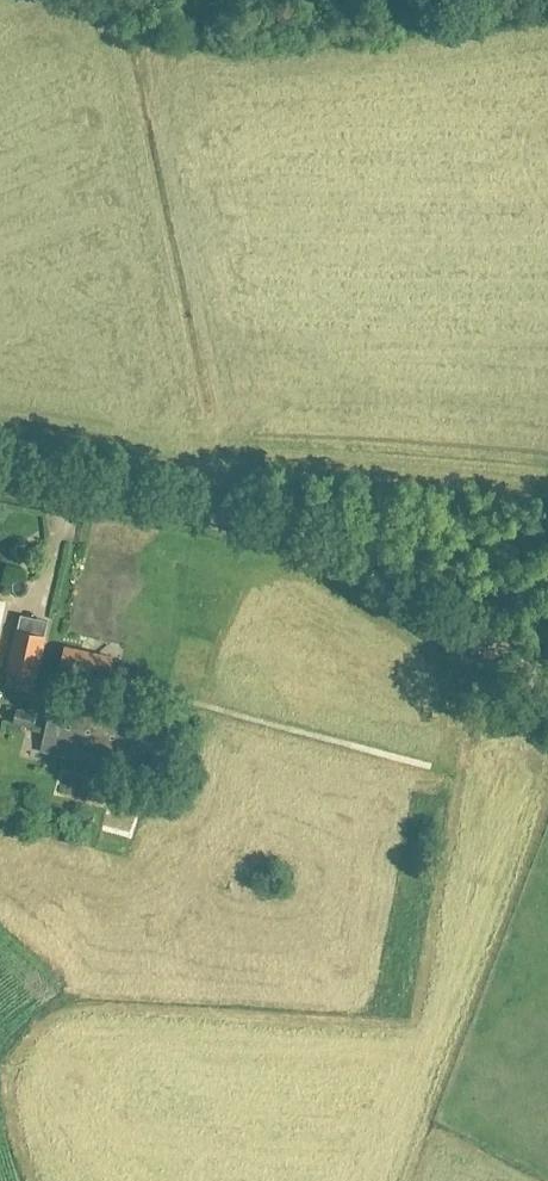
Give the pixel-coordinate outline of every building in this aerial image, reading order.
[(18,632),(10,672),(7,684),(33,690),(36,677),(37,677),(45,637),(18,632)] [(66,644),(63,660),(80,663),(83,647),(66,644)] [(56,695),(43,750),(158,777),(171,721),(56,695)] [(15,708),(13,724),(36,730),(40,713),(15,708)]
